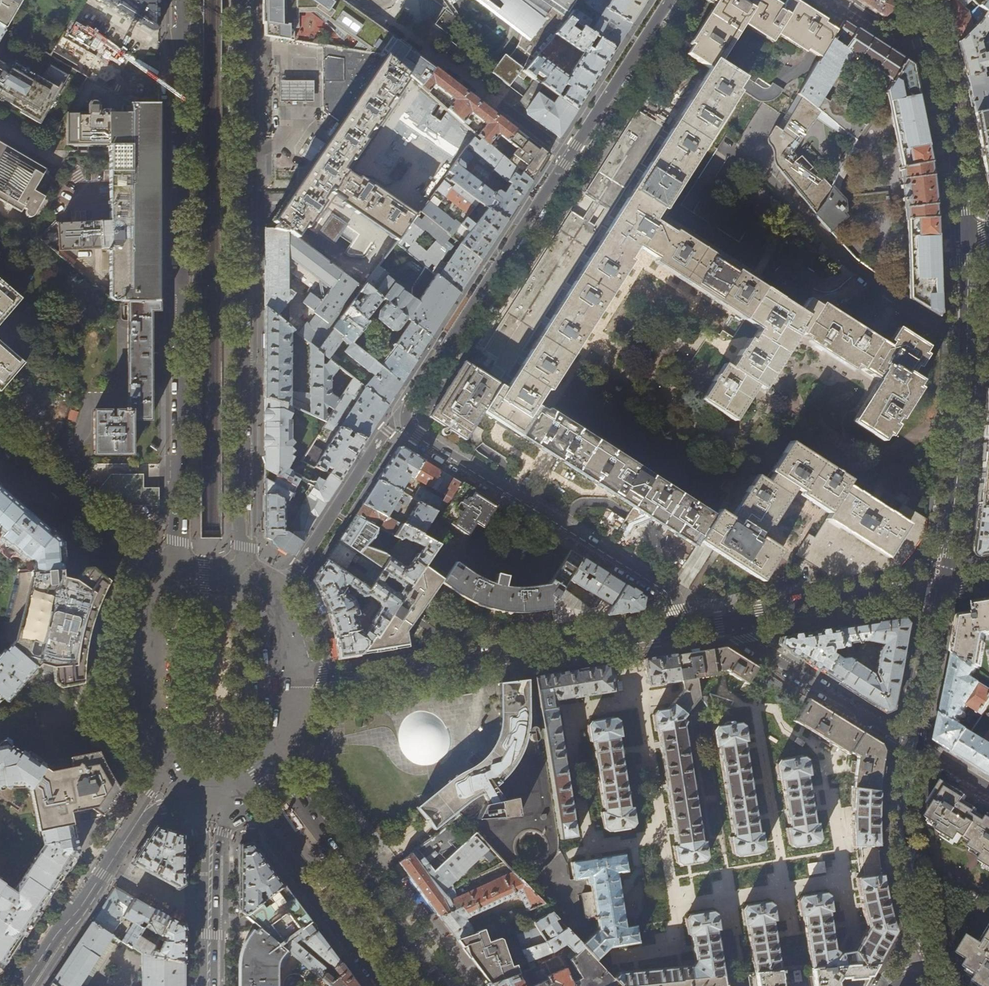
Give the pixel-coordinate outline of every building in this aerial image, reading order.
[(5,29),(22,0),(0,0),(0,26),(5,29)] [(98,0),(129,20),(150,32),(153,33),(155,32),(157,31),(159,29),(159,8),(159,0),(97,0),(98,0)] [(265,36),(272,37),(281,39),(281,13),(285,13),(285,6),(291,6),(291,9),(315,9),(329,19),(325,24),(343,42),(350,32),(360,39),(352,50),(384,56),(385,54),(388,57),(411,77),(421,86),(435,68),(424,61),(413,53),(375,26),(368,21),(338,0),(265,0),(265,4),(265,25),(265,36)] [(436,0),(430,0),(428,2),(435,7),(449,18),(445,12),(436,0)] [(445,12),(454,0),(436,0),(445,12)] [(554,8),(542,0),(465,0),(516,38),(489,73),(495,77),(499,80),(506,86),(515,74),(522,79),(527,73),(524,71),(523,70),(535,54),(525,46),(554,8)] [(554,8),(569,18),(577,5),(580,1),(581,0),(542,0),(554,8)] [(598,0),(581,0),(580,1),(581,1),(581,0),(601,15),(594,25),(592,24),(594,22),(575,9),(578,6),(577,5),(569,18),(574,22),(582,27),(595,36),(599,39),(615,49),(625,33),(631,24),(607,10),(605,5),(598,0)] [(646,0),(599,0),(598,0),(605,5),(607,10),(631,24),(642,6),(646,0)] [(718,5),(695,41),(691,47),(714,61),(719,65),(745,23),(753,12),(735,0),(721,0),(718,5)] [(745,23),(774,40),(779,32),(815,54),(820,58),(836,33),(836,32),(837,30),(832,27),(828,24),(809,13),(789,0),(786,0),(781,9),(776,7),(766,0),(735,0),(753,12),(745,23)] [(883,17),(893,9),(889,0),(857,0),(883,17)] [(985,11),(973,1),(965,9),(963,7),(970,0),(948,0),(943,2),(950,20),(957,43),(977,23),(983,13),(985,11)] [(988,4),(988,0),(972,0),(973,1),(985,11),(988,4)] [(981,52),(978,38),(980,38),(988,25),(988,22),(983,13),(977,23),(957,43),(959,50),(961,59),(964,68),(966,77),(988,71),(988,51),(981,52)] [(593,83),(615,49),(599,39),(591,50),(587,47),(595,36),(582,27),(577,33),(570,28),(574,22),(569,18),(555,34),(582,53),(567,76),(537,55),(524,71),(527,73),(532,77),(536,72),(544,78),(540,83),(556,95),(564,84),(567,86),(560,97),(576,109),(593,83)] [(892,79),(904,60),(860,32),(843,21),(838,30),(837,30),(836,32),(844,37),(840,43),(834,40),(838,34),(836,33),(820,58),(817,62),(816,62),(798,93),(799,93),(819,111),(828,117),(855,139),(860,132),(821,100),(822,98),(852,53),(892,79)] [(545,56),(556,43),(552,38),(540,52),(545,56)] [(342,122),(388,57),(385,54),(384,56),(352,50),(324,46),(326,112),(342,122)] [(293,190),(288,197),(284,203),(280,209),(281,210),(277,216),(273,221),(268,230),(288,233),(289,232),(296,237),(303,226),(305,228),(315,214),(317,216),(321,210),(319,208),(331,191),(344,200),(342,202),(397,240),(415,216),(359,177),(357,180),(345,171),(356,155),(359,157),(363,151),(361,149),(378,125),(380,126),(384,121),(382,119),(399,95),(402,96),(405,91),(403,89),(411,77),(388,57),(342,122),(293,190)] [(904,60),(892,79),(886,91),(901,167),(902,178),(901,178),(902,187),(903,187),(904,200),(905,208),(906,209),(906,219),(907,219),(907,228),(909,298),(939,316),(941,316),(939,280),(937,217),(936,217),(935,205),(936,205),(935,197),(934,183),(933,179),(933,175),(932,175),(931,162),(925,131),(912,65),(904,60)] [(519,431),(535,405),(633,251),(636,247),(652,221),(743,79),(719,65),(714,61),(701,81),(706,84),(702,90),(687,113),(670,139),(643,183),(625,210),(609,235),(603,245),(583,276),(558,315),(525,368),(512,388),(508,385),(504,392),(498,388),(485,409),(504,422),(519,431)] [(22,112),(21,114),(41,125),(70,76),(50,65),(41,79),(11,62),(8,66),(0,62),(0,99),(22,112)] [(507,142),(516,130),(481,103),(476,99),(435,68),(421,86),(428,92),(433,87),(436,89),(438,87),(454,100),(447,109),(466,126),(470,121),(467,118),(470,113),(485,125),(477,135),(482,140),(488,145),(497,134),(507,142)] [(966,77),(966,79),(969,92),(970,96),(974,113),(988,109),(988,71),(966,77)] [(576,109),(560,97),(556,95),(540,83),(534,79),(521,97),(517,103),(522,106),(526,109),(526,110),(526,115),(537,122),(558,137),(566,125),(576,109)] [(801,135),(809,123),(810,123),(815,117),(819,111),(799,93),(776,127),(773,125),(769,132),(775,136),(772,141),(790,152),(802,136),(801,135)] [(860,116),(831,97),(828,101),(822,98),(821,100),(860,132),(865,125),(857,120),(860,116)] [(149,104),(131,103),(131,114),(99,114),(98,104),(96,103),(95,102),(93,102),(90,102),(89,104),(88,105),(87,108),(88,114),(65,114),(67,145),(110,146),(110,223),(59,225),(55,222),(40,238),(57,253),(60,250),(110,248),(109,299),(112,302),(128,302),(159,302),(159,286),(159,233),(159,110),(159,104),(149,104)] [(974,113),(976,123),(979,141),(984,169),(988,196),(988,109),(974,113)] [(828,117),(819,111),(815,117),(824,123),(828,117)] [(637,112),(586,193),(595,199),(609,208),(661,127),(637,112)] [(830,186),(855,140),(855,139),(828,117),(824,123),(851,142),(824,180),(830,187),(830,186)] [(533,177),(546,156),(544,154),(545,152),(516,130),(507,142),(513,146),(504,159),(530,181),(533,177)] [(785,165),(792,153),(790,152),(772,141),(775,136),(769,132),(768,133),(767,135),(766,137),(766,139),(766,141),(767,142),(768,144),(769,145),(769,146),(770,148),(772,152),(772,156),(772,161),(773,163),(776,167),(778,170),(780,172),(786,167),(785,165)] [(480,143),(473,138),(467,147),(466,147),(444,177),(478,202),(481,204),(506,219),(518,200),(530,181),(504,159),(488,145),(482,140),(480,143)] [(840,181),(860,142),(855,140),(830,186),(830,187),(838,194),(840,181)] [(22,212),(24,209),(27,210),(26,214),(27,216),(27,217),(29,218),(31,218),(33,218),(35,216),(55,179),(45,172),(46,169),(0,142),(0,200),(22,212)] [(821,178),(809,166),(796,154),(792,160),(819,180),(821,178)] [(822,202),(830,187),(824,180),(822,178),(821,178),(819,180),(792,160),(782,175),(813,214),(822,202)] [(467,216),(478,202),(444,177),(419,212),(455,241),(459,244),(480,260),(490,244),(506,219),(481,204),(475,211),(477,212),(474,216),(478,219),(474,225),(464,218),(467,215),(467,216)] [(845,210),(889,206),(888,196),(844,200),(838,194),(830,187),(822,202),(813,214),(829,231),(845,216),(842,212),(845,210)] [(289,191),(268,221),(273,221),(277,216),(281,210),(280,209),(284,203),(288,197),(289,191)] [(595,230),(609,208),(595,199),(588,209),(581,221),(595,230)] [(446,252),(455,241),(419,212),(415,216),(397,240),(396,242),(459,293),(474,270),(480,260),(459,244),(452,254),(446,252)] [(571,215),(500,327),(499,326),(485,349),(486,350),(510,365),(595,230),(581,221),(571,215)] [(268,230),(273,221),(268,221),(265,227),(265,229),(268,230)] [(807,315),(800,311),(748,279),(715,259),(682,240),(658,225),(652,221),(636,247),(639,248),(640,247),(643,249),(747,315),(744,319),(759,329),(751,341),(744,352),(740,349),(736,356),(740,358),(737,363),(733,369),(727,365),(719,377),(716,375),(712,381),(715,383),(704,401),(732,419),(742,403),(755,384),(760,387),(765,380),(771,371),(779,358),(787,345),(799,327),(807,315)] [(362,289),(296,237),(289,232),(288,233),(268,230),(265,229),(264,298),(264,306),(293,330),(294,331),(296,328),(288,322),(288,271),(315,292),(322,298),(313,310),(313,311),(315,313),(307,324),(305,322),(297,333),(310,344),(317,350),(333,328),(338,320),(342,314),(348,307),(353,299),(359,292),(362,289)] [(459,293),(396,242),(365,285),(382,298),(385,301),(395,309),(398,312),(403,316),(421,287),(425,290),(407,319),(431,338),(448,311),(459,293)] [(22,299),(0,280),(0,324),(22,299)] [(365,320),(382,298),(365,285),(362,289),(359,292),(363,295),(357,302),(353,299),(348,307),(365,320)] [(313,310),(322,298),(315,292),(313,294),(309,291),(302,301),(313,310)] [(418,357),(431,338),(407,319),(403,316),(398,312),(395,316),(392,312),(395,309),(385,301),(379,311),(377,319),(392,331),(398,329),(403,323),(407,326),(395,344),(397,346),(416,361),(418,357)] [(807,315),(799,327),(805,331),(803,334),(806,336),(813,340),(817,343),(815,346),(822,350),(824,347),(855,367),(856,366),(865,371),(881,382),(893,363),(911,374),(928,346),(916,339),(901,329),(893,342),(895,344),(891,351),(881,344),(875,340),(867,336),(869,333),(863,329),(861,332),(823,308),(820,306),(818,309),(806,301),(800,311),(807,315)] [(159,310),(159,302),(128,302),(128,408),(124,408),(124,411),(94,411),(94,454),(132,454),(132,420),(151,420),(151,364),(151,359),(151,310),(159,310)] [(331,393),(331,377),(339,367),(328,358),(317,350),(310,344),(310,393),(291,391),(291,333),(293,330),(264,306),(264,361),(264,397),(285,403),(295,407),(325,421),(329,415),(326,413),(326,409),(328,406),(333,409),(340,399),(331,393)] [(414,363),(416,361),(397,346),(393,352),(388,348),(385,351),(385,354),(389,357),(386,360),(380,355),(387,346),(369,331),(359,342),(353,338),(366,321),(365,320),(348,307),(342,314),(347,318),(343,324),(338,320),(333,328),(401,383),(414,363)] [(297,333),(305,322),(302,320),(296,328),(294,331),(297,333)] [(401,383),(333,328),(317,350),(328,358),(342,339),(347,344),(342,350),(374,375),(364,388),(387,406),(394,395),(401,383)] [(24,363),(0,342),(0,391),(24,363)] [(485,409),(498,388),(501,385),(498,383),(484,374),(486,370),(480,367),(478,371),(464,362),(445,391),(435,407),(440,410),(434,419),(465,439),(484,409),(485,409)] [(893,363),(881,382),(877,388),(865,407),(855,423),(883,441),(921,380),(911,374),(893,363)] [(340,399),(333,409),(329,415),(325,421),(327,421),(366,439),(377,422),(387,406),(364,388),(353,379),(340,399)] [(264,469),(294,486),(299,478),(290,473),(290,471),(290,469),(288,468),(295,456),(291,454),(295,450),(292,446),(296,443),(292,438),(292,419),(290,419),(295,407),(285,403),(264,397),(264,428),(264,451),(264,462),(264,469)] [(535,405),(519,431),(549,451),(556,455),(600,484),(604,487),(608,490),(657,522),(665,527),(695,546),(700,538),(715,515),(698,504),(692,500),(691,501),(670,487),(664,483),(663,483),(563,420),(543,407),(542,409),(535,405)] [(68,420),(76,422),(79,412),(71,410),(68,420)] [(354,458),(366,439),(327,421),(323,427),(335,432),(323,451),(310,447),(302,460),(317,467),(323,471),(323,470),(328,473),(339,481),(354,458)] [(985,440),(983,456),(981,473),(979,490),(977,505),(988,507),(988,440),(985,440)] [(731,521),(759,539),(763,532),(765,529),(777,511),(784,499),(793,486),(797,489),(823,505),(827,508),(831,510),(845,488),(849,482),(845,480),(837,475),(831,471),(788,444),(765,479),(760,476),(756,482),(752,488),(749,486),(745,492),(748,494),(738,511),(731,521)] [(415,478),(425,461),(426,461),(414,453),(403,446),(401,447),(398,447),(385,467),(377,480),(400,492),(410,476),(414,478),(414,477),(415,478)] [(425,461),(415,478),(433,489),(443,472),(435,467),(425,461)] [(294,486),(264,469),(264,480),(264,495),(274,495),(293,505),(302,490),(294,486)] [(443,472),(433,489),(443,494),(449,497),(446,501),(419,486),(412,498),(437,512),(442,514),(461,483),(453,478),(443,472)] [(336,485),(339,481),(328,473),(323,481),(318,479),(299,509),(316,518),(336,485)] [(144,475),(138,474),(137,485),(131,484),(131,474),(111,474),(108,478),(98,489),(117,505),(128,505),(151,506),(158,506),(158,487),(151,487),(143,487),(144,475)] [(911,499),(879,479),(874,486),(876,488),(867,502),(875,507),(884,492),(899,501),(900,502),(904,505),(911,499)] [(422,535),(435,514),(437,512),(412,498),(400,492),(377,480),(370,491),(362,503),(387,517),(392,508),(397,511),(402,504),(409,503),(416,506),(405,523),(402,521),(401,524),(402,525),(404,526),(405,525),(422,535)] [(494,504),(475,493),(475,492),(475,491),(461,483),(442,514),(426,538),(439,545),(459,556),(471,539),(478,545),(490,528),(487,526),(484,524),(495,508),(495,506),(495,505),(494,504)] [(908,524),(892,513),(888,511),(886,514),(875,507),(867,502),(863,499),(865,496),(857,491),(855,495),(845,488),(831,510),(826,514),(889,554),(908,524)] [(284,532),(285,511),(288,512),(288,517),(292,519),(299,509),(293,505),(274,495),(264,495),(264,514),(264,531),(284,532)] [(7,532),(1,540),(14,551),(17,547),(22,552),(16,559),(18,560),(31,572),(62,570),(61,555),(60,555),(60,540),(55,536),(51,538),(48,541),(43,536),(38,532),(41,528),(42,526),(35,520),(35,518),(32,516),(31,515),(29,515),(24,510),(25,509),(15,500),(10,503),(8,505),(2,500),(0,498),(0,526),(7,532)] [(900,502),(892,513),(908,524),(889,554),(826,514),(812,535),(806,532),(795,548),(800,551),(806,555),(822,565),(820,567),(834,576),(896,566),(899,562),(904,553),(907,548),(910,549),(921,532),(923,517),(904,505),(900,502)] [(394,537),(402,525),(401,524),(387,517),(362,503),(361,505),(355,515),(380,528),(394,537)] [(977,505),(974,529),(972,550),(978,556),(988,554),(988,507),(977,505)] [(304,536),(316,518),(299,509),(292,519),(284,532),(264,531),(264,538),(272,542),(280,546),(292,555),(304,536)] [(759,539),(731,521),(717,512),(715,515),(700,538),(715,548),(718,550),(761,576),(778,550),(759,539)] [(342,535),(338,540),(381,570),(389,558),(389,557),(382,551),(368,545),(376,536),(380,528),(355,515),(342,535)] [(417,554),(409,566),(405,567),(404,567),(389,558),(381,570),(369,589),(368,589),(369,592),(367,594),(380,602),(380,608),(371,621),(371,622),(364,633),(359,630),(356,617),(358,616),(359,614),(357,609),(356,608),(356,607),(343,612),(342,608),(329,612),(331,618),(333,626),(335,633),(336,637),(339,658),(361,654),(374,635),(376,637),(424,567),(439,545),(426,538),(422,536),(422,535),(405,525),(404,526),(402,525),(394,537),(400,540),(399,541),(403,538),(409,541),(411,541),(412,541),(424,547),(420,554),(418,553),(417,554)] [(369,589),(381,570),(338,540),(334,548),(326,560),(368,589),(369,589)] [(562,589),(569,579),(582,559),(581,558),(570,551),(552,579),(551,579),(548,584),(543,585),(534,586),(529,586),(522,586),(515,586),(505,585),(507,575),(497,573),(494,583),(489,581),(482,578),(475,575),(468,571),(459,565),(455,562),(442,579),(440,582),(443,585),(447,587),(453,591),(459,595),(466,598),(475,602),(481,604),(488,606),(491,607),(497,609),(505,610),(510,611),(516,611),(528,612),(539,611),(545,610),(553,609),(552,605),(562,589)] [(606,615),(611,606),(625,585),(605,572),(582,558),(581,558),(582,559),(569,579),(601,600),(597,605),(595,604),(592,608),(588,609),(562,589),(552,605),(553,609),(554,623),(563,622),(576,620),(579,619),(589,617),(606,615)] [(31,572),(18,560),(19,584),(6,630),(1,636),(12,646),(37,668),(43,662),(53,664),(55,682),(60,687),(79,683),(83,679),(83,670),(85,650),(89,632),(93,616),(99,601),(103,591),(107,584),(106,578),(93,567),(85,568),(75,583),(70,581),(64,580),(63,570),(62,570),(31,572)] [(353,598),(357,592),(362,596),(367,595),(367,594),(369,592),(368,589),(326,560),(324,563),(313,580),(323,598),(326,605),(329,612),(342,608),(343,612),(356,607),(357,607),(354,599),(353,598)] [(440,582),(442,579),(424,567),(376,637),(374,635),(361,654),(399,648),(408,647),(405,631),(414,619),(440,582)] [(326,605),(323,598),(313,580),(309,587),(317,601),(323,615),(329,612),(326,605)] [(643,603),(644,597),(625,585),(611,606),(606,615),(622,612),(642,609),(643,603)] [(976,606),(977,616),(973,616),(962,619),(960,620),(954,656),(976,672),(980,675),(987,637),(988,637),(988,604),(976,606)] [(900,670),(909,623),(904,618),(892,620),(877,622),(866,640),(883,644),(879,651),(875,671),(878,679),(875,681),(872,674),(853,661),(840,682),(864,697),(887,711),(893,709),(900,670)] [(866,640),(877,622),(861,625),(837,628),(841,648),(843,653),(850,652),(848,643),(866,640)] [(790,652),(833,678),(840,682),(853,661),(849,658),(841,659),(836,657),(831,653),(833,649),(841,648),(837,628),(824,630),(780,637),(779,645),(790,652)] [(339,658),(336,637),(329,638),(332,658),(339,658)] [(980,675),(983,677),(988,681),(988,637),(987,637),(980,675)] [(2,698),(2,697),(4,698),(20,680),(24,684),(37,668),(12,646),(7,651),(5,650),(0,656),(0,698),(2,698)] [(749,684),(759,667),(726,646),(712,649),(675,655),(679,680),(679,681),(680,681),(682,689),(671,702),(686,713),(699,697),(696,678),(715,675),(715,677),(723,675),(726,675),(729,672),(749,684)] [(679,680),(675,655),(644,659),(648,685),(670,682),(679,680)] [(970,731),(958,723),(959,721),(958,719),(960,717),(961,717),(962,717),(964,716),(965,714),(965,713),(965,712),(964,711),(963,710),(967,705),(973,709),(969,715),(977,720),(988,701),(988,681),(983,677),(979,683),(972,678),(976,672),(954,656),(946,696),(936,743),(946,748),(955,754),(970,731)] [(562,751),(555,707),(552,708),(551,700),(552,698),(554,696),(558,699),(584,695),(612,691),(611,685),(613,684),(616,680),(615,673),(610,671),(609,671),(608,665),(535,677),(546,751),(559,836),(560,838),(576,835),(571,807),(562,751)] [(442,784),(432,792),(414,807),(432,829),(455,811),(459,815),(476,833),(490,848),(507,865),(513,872),(526,886),(551,862),(554,858),(555,854),(557,850),(557,845),(557,837),(559,836),(546,751),(526,754),(524,742),(525,737),(527,731),(527,723),(528,714),(528,699),(526,678),(497,683),(497,720),(497,726),(496,731),(495,736),(493,740),(489,748),(487,751),(484,754),(481,758),(478,761),(473,764),(469,766),(460,770),(455,773),(451,776),(447,779),(442,784)] [(857,728),(809,698),(796,720),(814,732),(812,735),(821,741),(823,738),(844,751),(849,755),(851,753),(857,757),(857,762),(852,762),(851,773),(856,774),(854,788),(879,790),(885,750),(882,744),(857,728)] [(701,841),(683,726),(685,721),(682,718),(686,713),(671,702),(667,708),(655,710),(652,713),(654,730),(657,730),(659,743),(666,786),(672,829),(675,845),(672,846),(675,862),(679,865),(703,861),(706,857),(704,841),(701,841)] [(437,763),(447,756),(452,744),(450,732),(444,722),(436,716),(426,712),(415,711),(406,718),(400,725),(398,735),(398,741),(399,746),(404,755),(412,762),(423,766),(437,763)] [(619,744),(618,736),(620,735),(618,719),(613,716),(589,720),(586,724),(589,740),(592,740),(604,811),(601,811),(603,827),(607,830),(632,826),(634,822),(632,806),(629,806),(628,798),(619,744)] [(732,853),(736,856),(760,852),(764,848),(761,832),(758,832),(757,823),(752,792),(746,754),(744,742),(746,741),(744,725),(739,722),(735,722),(731,719),(727,723),(724,720),(720,725),(716,725),(713,729),(716,746),(718,745),(733,836),(730,837),(732,853)] [(536,737),(535,729),(535,728),(533,727),(532,727),(531,727),(529,727),(528,728),(528,729),(527,731),(529,739),(529,741),(531,741),(532,742),(533,742),(535,741),(536,740),(536,739),(536,737)] [(988,742),(988,741),(988,740),(986,738),(985,740),(970,731),(955,754),(977,768),(988,775),(988,742)] [(21,782),(31,790),(45,768),(45,763),(28,753),(28,754),(25,752),(23,751),(20,756),(9,749),(10,747),(9,746),(7,742),(0,746),(0,787),(21,782)] [(45,768),(31,790),(39,830),(41,829),(71,823),(73,823),(71,808),(75,807),(80,806),(88,805),(103,815),(118,792),(118,787),(111,775),(105,765),(100,755),(95,752),(76,756),(72,762),(73,769),(68,770),(64,771),(55,772),(45,767),(45,768)] [(789,844),(793,847),(816,844),(820,839),(818,823),(815,824),(813,812),(810,789),(807,775),(812,775),(815,771),(811,766),(809,766),(808,759),(804,756),(779,760),(776,764),(778,780),(781,780),(789,828),(786,828),(789,844)] [(0,787),(0,879),(4,882),(5,884),(13,889),(42,847),(44,846),(41,829),(39,830),(31,790),(21,782),(0,787)] [(988,819),(977,812),(978,809),(965,801),(967,797),(943,782),(929,806),(935,810),(928,820),(941,828),(938,833),(957,844),(962,837),(973,844),(970,849),(984,857),(981,863),(988,868),(988,818),(988,819)] [(862,847),(879,846),(878,838),(878,818),(879,790),(854,788),(854,787),(852,807),(852,820),(853,834),(854,847),(862,847)] [(411,853),(428,877),(476,833),(459,815),(435,836),(420,846),(411,853)] [(3,963),(5,960),(22,934),(48,896),(51,891),(50,891),(75,853),(73,843),(72,837),(74,837),(71,823),(41,829),(44,846),(42,847),(13,889),(5,884),(4,882),(0,879),(0,962),(3,963)] [(155,875),(178,888),(184,884),(185,861),(185,834),(166,829),(156,826),(144,843),(131,863),(155,875)] [(442,892),(490,848),(476,833),(428,877),(442,892)] [(239,877),(239,908),(245,913),(263,900),(262,885),(265,885),(272,894),(284,885),(270,866),(251,841),(246,843),(239,845),(239,877)] [(470,891),(467,893),(450,900),(445,897),(442,892),(428,877),(411,853),(398,862),(407,874),(437,913),(453,936),(456,940),(473,933),(470,926),(469,924),(470,923),(469,921),(467,922),(465,918),(519,894),(525,907),(527,911),(543,904),(526,886),(513,872),(506,875),(470,891)] [(624,926),(616,872),(626,870),(623,853),(597,857),(570,862),(573,879),(585,877),(586,884),(589,884),(591,892),(581,893),(585,917),(594,916),(596,929),(592,933),(581,943),(595,958),(608,946),(612,946),(637,942),(634,925),(624,926)] [(825,861),(808,863),(810,874),(826,871),(825,861)] [(506,875),(513,872),(507,865),(498,864),(465,879),(467,885),(504,868),(506,875)] [(811,964),(811,968),(877,963),(893,934),(896,930),(888,904),(885,892),(882,875),(866,878),(857,880),(859,889),(863,910),(864,916),(868,929),(861,940),(855,951),(840,954),(838,952),(835,950),(831,923),(829,912),(832,912),(829,895),(825,893),(801,896),(798,901),(800,917),(803,916),(811,964)] [(320,878),(315,882),(321,890),(327,886),(320,878)] [(467,893),(470,891),(467,885),(465,879),(464,880),(464,879),(459,882),(464,887),(467,893)] [(242,951),(241,958),(239,965),(239,985),(283,985),(283,983),(284,979),(287,976),(290,974),(294,973),(297,973),(301,975),(304,978),(306,981),(306,985),(325,985),(327,983),(318,976),(282,945),(312,922),(307,916),(284,885),(272,894),(275,898),(266,904),(263,900),(245,913),(251,919),(257,924),(252,930),(249,936),(246,940),(244,945),(242,951)] [(122,917),(134,898),(124,893),(115,888),(104,903),(92,921),(111,934),(122,917)] [(134,898),(122,917),(132,923),(121,941),(132,948),(132,947),(139,936),(144,926),(155,909),(136,899),(134,898)] [(781,971),(780,967),(777,947),(773,921),(775,920),(773,905),(769,901),(745,905),(741,909),(744,925),(746,924),(749,939),(755,973),(781,971)] [(527,911),(525,907),(516,911),(513,907),(478,922),(481,930),(483,929),(527,911)] [(144,926),(148,928),(160,935),(160,934),(169,917),(167,916),(155,909),(144,926)] [(716,929),(718,929),(716,913),(712,910),(688,914),(685,918),(687,933),(690,933),(692,945),(694,961),(692,963),(691,965),(645,969),(619,972),(613,977),(621,985),(624,985),(724,976),(718,944),(716,929)] [(581,943),(566,928),(561,931),(555,921),(558,919),(551,912),(534,922),(537,927),(539,930),(543,928),(547,935),(543,937),(546,942),(524,949),(523,950),(527,961),(553,952),(566,944),(577,955),(571,960),(581,977),(572,982),(565,968),(547,976),(544,969),(535,972),(539,983),(532,985),(621,985),(613,977),(595,958),(581,943)] [(169,917),(160,934),(166,936),(166,941),(164,941),(159,951),(154,948),(151,955),(185,963),(185,947),(185,930),(181,923),(169,917)] [(92,921),(90,925),(57,974),(51,983),(56,985),(78,985),(112,935),(111,934),(92,921)] [(331,947),(312,922),(282,945),(318,976),(327,983),(330,985),(359,985),(339,958),(331,947)] [(148,928),(144,926),(139,936),(143,939),(148,931),(147,930),(148,928)] [(546,942),(543,937),(539,930),(537,927),(518,935),(524,949),(546,942)] [(513,963),(502,936),(499,936),(493,938),(492,936),(487,938),(483,929),(481,930),(473,933),(456,940),(460,945),(466,953),(489,984),(519,972),(522,971),(518,961),(513,963)] [(143,939),(139,936),(132,947),(142,953),(151,955),(154,948),(155,946),(143,939)] [(985,947),(969,937),(959,955),(969,962),(966,968),(979,977),(975,985),(977,985),(988,985),(988,940),(985,947)] [(151,955),(142,953),(142,985),(185,985),(185,977),(185,963),(151,955)] [(841,977),(871,975),(877,963),(811,968),(813,978),(814,985),(842,985),(841,977)] [(781,971),(755,973),(748,974),(750,985),(783,985),(781,971)] [(519,972),(489,984),(491,985),(524,985),(519,972)] [(842,985),(865,985),(871,975),(841,977),(842,985)] [(726,985),(725,985),(724,976),(624,985),(726,985)]
